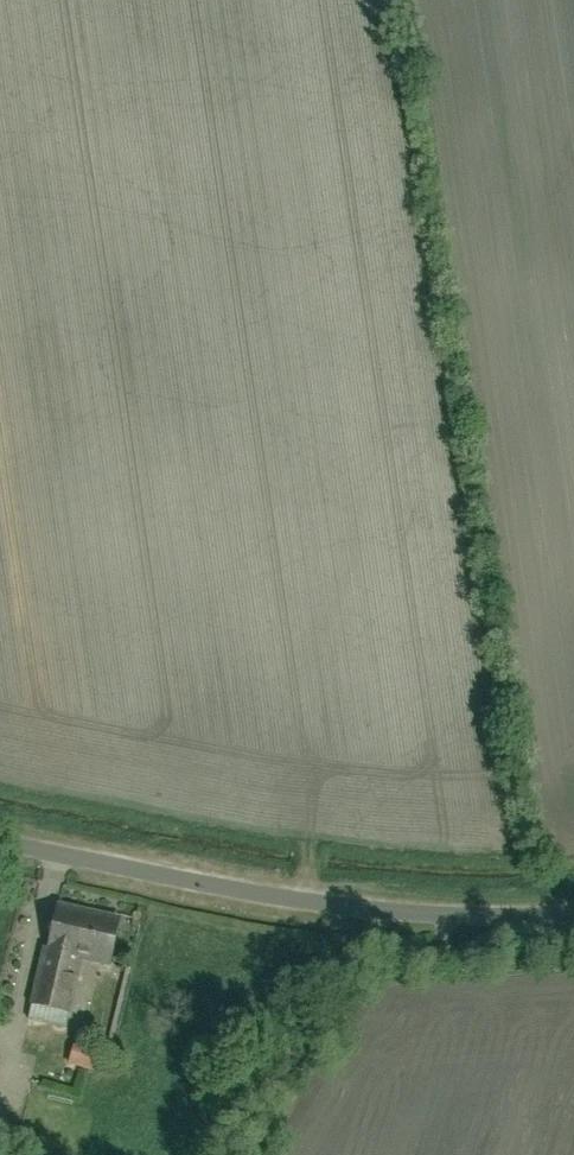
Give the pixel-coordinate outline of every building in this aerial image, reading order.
[(46,911),(21,1011),(59,1021),(73,964),(94,969),(105,926),(46,911)] [(97,1073),(103,1050),(80,1044),(74,1067),(97,1073)]
